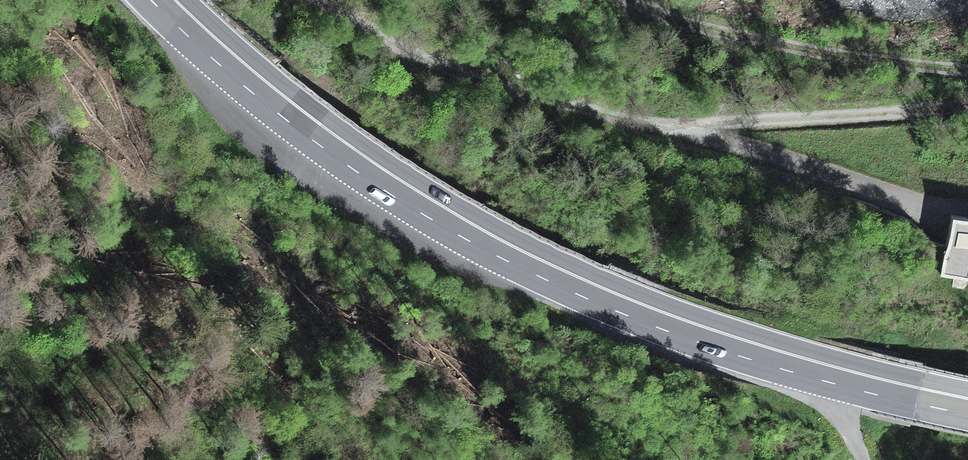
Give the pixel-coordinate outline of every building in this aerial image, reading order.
[(953,219),(944,275),(956,277),(954,285),(966,287),(967,276),(967,277),(967,222),(953,219)]
